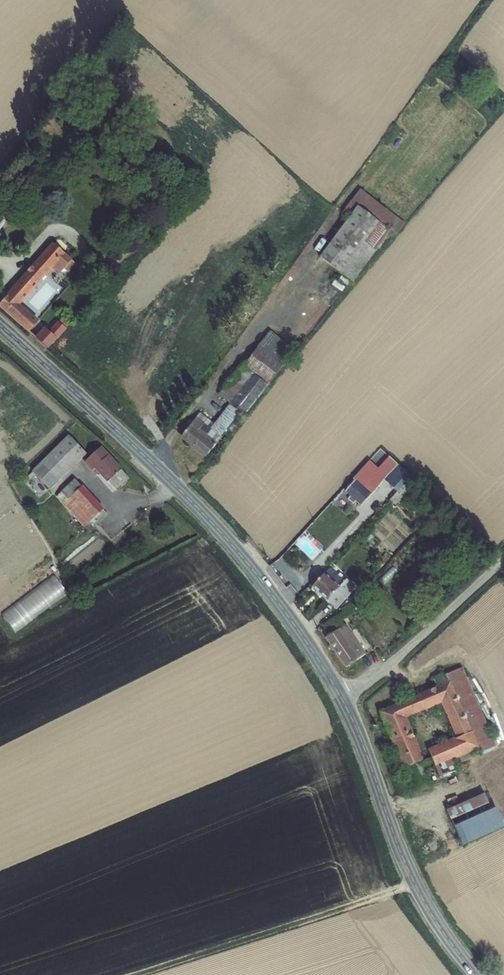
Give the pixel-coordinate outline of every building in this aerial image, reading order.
[(134,138),(145,148),(155,138),(144,128),(134,138)] [(397,229),(368,204),(328,253),(358,277),(397,229)] [(59,242),(4,303),(33,330),(42,320),(24,302),(57,265),(64,272),(68,268),(72,271),(81,263),(59,242)] [(49,326),(39,336),(52,348),(73,325),(64,317),(53,330),(49,326)] [(281,370),(259,352),(226,394),(236,402),(219,424),(203,411),(187,431),(213,452),(247,411),(248,412),(281,370)] [(91,451),(73,431),(36,467),(55,486),(91,451)] [(108,443),(94,456),(121,486),(135,474),(108,443)] [(360,478),(352,488),(357,493),(362,499),(368,504),(386,484),(391,477),(397,482),(395,484),(402,491),(416,475),(394,454),(383,466),(374,458),(358,476),(360,478)] [(65,506),(74,498),(80,493),(99,515),(93,520),(103,531),(118,517),(81,476),(53,502),(60,510),(65,506)] [(80,493),(74,498),(86,512),(93,520),(99,515),(80,493)] [(74,498),(65,506),(78,520),(86,512),(74,498)] [(318,583),(336,600),(355,580),(337,562),(318,583)] [(67,594),(53,576),(1,614),(15,633),(67,594)] [(355,580),(336,600),(341,606),(361,586),(355,580)] [(326,625),(332,634),(346,625),(340,616),(326,625)] [(330,636),(351,666),(369,653),(348,623),(346,625),(332,634),(333,634),(330,636)] [(442,678),(454,673),(478,725),(482,723),(493,744),(495,747),(503,743),(503,740),(468,663),(441,675),(442,678)] [(442,678),(444,683),(387,709),(421,786),(436,780),(426,758),(429,757),(411,714),(448,698),(464,734),(436,748),(442,763),(459,755),(486,743),(489,750),(495,747),(493,744),(482,723),(478,725),(454,673),(442,678)] [(464,765),(459,755),(442,763),(447,773),(464,765)] [(458,805),(472,837),(503,824),(503,800),(499,787),(458,805)]
